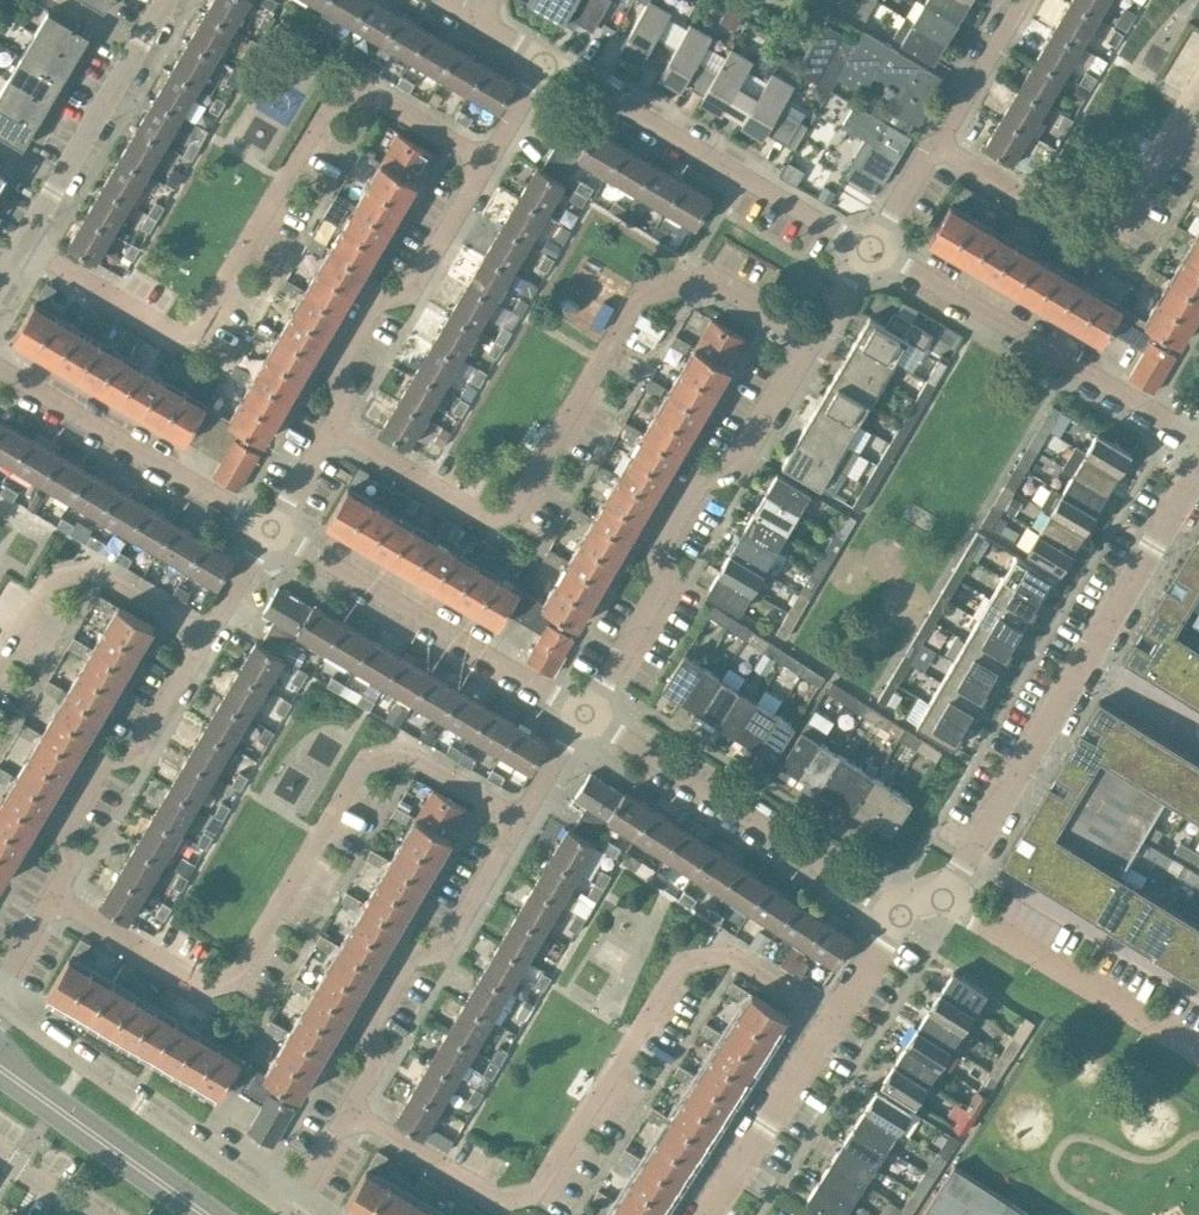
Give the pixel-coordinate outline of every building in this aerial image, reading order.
[(106,9),(111,0),(91,0),(106,9)] [(234,26),(250,0),(213,0),(207,10),(234,26)] [(325,6),(354,23),(368,0),(328,0),(325,6)] [(354,23),(383,41),(399,13),(377,0),(368,0),(354,23)] [(593,29),(610,0),(528,0),(528,1),(563,22),(568,14),(593,29)] [(663,70),(677,47),(677,46),(657,35),(671,12),(651,0),(649,0),(619,50),(642,60),(643,59),(663,70)] [(848,9),(853,0),(841,0),(839,3),(848,9)] [(865,19),(876,0),(864,0),(856,13),(865,19)] [(914,20),(946,39),(957,20),(925,0),(914,20)] [(957,20),(969,0),(925,0),(957,20)] [(1081,44),(1098,15),(1073,0),(1071,0),(1054,28),(1081,44)] [(1098,15),(1107,0),(1073,0),(1098,15)] [(280,15),(293,22),(297,13),(285,6),(280,15)] [(35,32),(77,57),(91,34),(49,9),(35,32)] [(190,40),(217,56),(234,26),(207,10),(190,40)] [(259,24),(268,29),(275,16),(267,12),(259,24)] [(399,13),(383,41),(412,58),(428,30),(399,13)] [(834,14),(828,23),(842,31),(848,22),(834,14)] [(894,35),(934,59),(946,39),(914,20),(905,15),(894,35)] [(802,61),(797,70),(831,90),(839,77),(839,76),(859,42),(858,42),(825,22),(813,43),(811,41),(800,60),(802,61)] [(309,31),(321,38),(326,30),(313,23),(309,31)] [(684,83),(704,95),(718,71),(718,70),(698,59),(712,36),(690,23),(677,46),(677,47),(663,70),(661,74),(684,84),(684,83)] [(1037,57),(1064,73),(1081,44),(1054,28),(1037,57)] [(1108,40),(1116,45),(1123,33),(1115,28),(1108,40)] [(327,40),(339,47),(345,37),(333,30),(327,40)] [(428,30),(412,58),(441,75),(457,48),(428,30)] [(859,42),(839,76),(839,77),(864,91),(874,74),(873,73),(890,46),(864,31),(858,42),(859,42)] [(22,54),(64,79),(77,57),(35,32),(22,54)] [(244,50),(252,55),(260,43),(251,38),(244,50)] [(173,69),(200,85),(217,56),(190,40),(173,69)] [(339,49),(351,56),(356,48),(344,40),(339,49)] [(890,46),(873,73),(874,74),(896,87),(886,105),(888,106),(881,118),(880,118),(906,133),(914,120),(918,123),(936,93),(931,90),(936,82),(941,84),(945,78),(890,46)] [(725,107),(745,119),(759,95),(739,83),(753,60),(731,47),(718,70),(718,71),(704,95),(702,99),(725,108),(725,107)] [(457,48),(441,75),(470,92),(486,65),(457,48)] [(9,76),(51,101),(64,79),(22,54),(9,76)] [(367,65),(379,72),(384,64),(372,57),(367,65)] [(1020,86),(1047,103),(1064,73),(1037,57),(1020,86)] [(486,65),(470,92),(500,110),(516,82),(486,65)] [(155,98),(183,114),(200,85),(173,69),(155,98)] [(766,131),(787,144),(801,120),(780,108),(794,85),(772,72),(759,95),(745,119),(743,123),(766,133),(766,131)] [(397,83),(410,90),(414,82),(402,75),(397,83)] [(38,123),(51,101),(9,76),(0,92),(0,101),(38,123)] [(1002,116),(1029,132),(1047,103),(1020,86),(1002,116)] [(210,108),(218,113),(225,101),(217,96),(210,108)] [(138,127),(165,143),(183,114),(155,98),(138,127)] [(24,147),(38,123),(0,101),(0,132),(24,147)] [(855,103),(843,123),(866,137),(852,160),(855,162),(847,175),(872,190),(880,178),(884,180),(902,150),(897,147),(902,139),(907,142),(911,135),(906,133),(880,118),(881,118),(855,103)] [(456,117),(468,125),(473,117),(461,109),(456,117)] [(545,136),(556,143),(579,156),(593,132),(559,112),(545,136)] [(1057,126),(1066,131),(1073,118),(1065,114),(1057,126)] [(985,145),(1012,161),(1029,132),(1002,116),(985,145)] [(121,156),(148,172),(165,143),(138,127),(121,156)] [(579,156),(580,157),(608,174),(625,146),(595,129),(593,132),(579,156)] [(382,161),(415,180),(432,152),(398,132),(382,161)] [(183,154),(192,159),(199,146),(191,141),(183,154)] [(625,146),(608,174),(637,191),(654,164),(625,146)] [(357,159),(371,167),(377,158),(362,149),(357,159)] [(104,185),(131,201),(148,172),(121,156),(104,185)] [(356,204),(392,225),(417,182),(415,180),(382,161),(356,204)] [(654,164),(637,191),(667,208),(683,181),(654,164)] [(520,195),(547,211),(565,182),(541,167),(537,165),(520,195)] [(9,172),(0,166),(0,187),(9,172)] [(574,186),(589,195),(593,187),(579,178),(574,186)] [(683,181),(667,208),(696,226),(713,198),(683,181)] [(954,198),(963,204),(972,190),(962,184),(954,198)] [(86,214),(114,230),(131,201),(104,185),(86,214)] [(568,196),(582,204),(587,196),(573,188),(568,196)] [(331,202),(346,210),(351,201),(337,192),(331,202)] [(503,224),(530,240),(547,211),(520,195),(503,224)] [(149,213),(157,218),(164,205),(156,200),(149,213)] [(610,209),(622,216),(627,208),(615,201),(610,209)] [(930,239),(973,264),(994,229),(951,203),(930,239)] [(331,247),(366,268),(392,225),(356,204),(331,247)] [(996,224),(1006,229),(1015,215),(1005,210),(996,224)] [(141,226),(149,230),(156,218),(148,213),(141,226)] [(69,244),(96,260),(114,230),(86,214),(69,244)] [(1171,232),(1186,241),(1191,231),(1177,223),(1171,232)] [(485,253),(513,269),(530,240),(503,224),(485,253)] [(555,237),(564,242),(571,229),(563,224),(555,237)] [(651,233),(664,241),(669,233),(656,225),(651,233)] [(973,264),(1016,289),(1037,254),(994,229),(973,264)] [(306,244),(321,253),(326,243),(312,235),(306,244)] [(1039,249),(1048,255),(1057,241),(1048,235),(1039,249)] [(1198,294),(1198,236),(1196,235),(1171,277),(1198,294)] [(124,254),(133,259),(140,246),(132,242),(124,254)] [(306,289),(341,310),(366,268),(331,247),(306,289)] [(468,282),(496,299),(513,269),(485,253),(468,282)] [(539,265),(547,270),(554,258),(546,253),(539,265)] [(1016,289),(1058,315),(1079,279),(1037,254),(1016,289)] [(1081,275),(1091,280),(1099,266),(1090,261),(1081,275)] [(1146,275),(1160,283),(1166,274),(1152,265),(1146,275)] [(1179,341),(1180,342),(1198,310),(1198,294),(1171,277),(1146,319),(1145,321),(1179,341)] [(281,287),(295,296),(301,286),(286,278),(281,287)] [(1108,329),(1122,306),(1123,305),(1079,279),(1058,315),(1102,340),(1108,329)] [(38,296),(48,302),(56,288),(47,282),(38,296)] [(451,311),(479,328),(496,299),(468,282),(451,311)] [(280,332),(316,353),(341,310),(306,289),(280,332)] [(513,309),(521,314),(528,301),(520,297),(513,309)] [(14,336),(57,362),(78,327),(35,301),(14,336)] [(81,321),(90,327),(99,313),(89,307),(81,321)] [(434,340),(461,357),(479,328),(451,311),(434,340)] [(870,316),(857,338),(896,361),(909,340),(925,349),(933,334),(895,311),(886,326),(870,316)] [(712,317),(695,345),(729,365),(745,337),(712,317)] [(256,330),(270,339),(276,329),(261,321),(256,330)] [(1129,376),(1154,391),(1175,354),(1172,352),(1179,341),(1145,321),(1132,343),(1144,350),(1129,376)] [(496,338),(504,343),(511,330),(503,325),(496,338)] [(57,362),(100,387),(121,352),(78,327),(57,362)] [(123,347),(133,352),(141,338),(132,332),(123,347)] [(255,375),(290,396),(316,353),(280,332),(255,375)] [(671,343),(685,352),(691,342),(676,334),(671,343)] [(857,338),(845,359),(884,382),(896,361),(857,338)] [(488,351),(496,356),(504,344),(495,339),(488,351)] [(417,370),(444,386),(461,357),(434,340),(417,370)] [(695,345),(670,389),(705,410),(731,366),(729,365),(695,345)] [(100,387),(143,412),(164,377),(121,352),(100,387)] [(166,372),(176,377),(184,363),(175,358),(166,372)] [(845,359),(833,380),(872,403),(884,382),(845,359)] [(927,379),(936,384),(947,365),(939,360),(927,379)] [(231,373),(245,381),(250,372),(236,363),(231,373)] [(471,379),(480,384),(487,372),(479,367),(471,379)] [(399,399),(427,415),(444,386),(417,370),(399,399)] [(230,418),(263,438),(265,439),(290,396),(255,375),(230,417),(230,418)] [(187,437),(207,404),(207,403),(164,377),(143,412),(186,438),(187,437)] [(645,386),(660,395),(665,385),(651,377),(645,386)] [(915,400),(923,405),(936,384),(927,379),(915,400)] [(833,380),(820,401),(859,424),(872,403),(833,380)] [(670,389),(644,431),(680,452),(705,410),(670,389)] [(454,409),(462,414),(469,402),(461,397),(454,409)] [(382,428),(409,445),(427,415),(399,399),(382,428)] [(903,421),(911,426),(923,405),(915,400),(903,421)] [(820,401),(808,421),(847,444),(859,424),(820,401)] [(213,474),(238,489),(260,452),(256,449),(263,438),(230,418),(230,417),(207,404),(187,437),(211,451),(223,458),(213,474)] [(1040,425),(1049,430),(1061,410),(1052,404),(1040,425)] [(620,429),(634,437),(640,428),(626,419),(620,429)] [(14,465),(30,437),(0,420),(0,457),(14,465)] [(796,442),(847,473),(859,452),(847,444),(808,421),(796,442)] [(890,442),(899,447),(911,426),(903,421),(890,442)] [(1029,444),(1037,449),(1049,430),(1040,425),(1029,444)] [(644,431),(619,474),(655,495),(680,452),(644,431)] [(1086,451),(1118,471),(1130,450),(1098,431),(1086,451)] [(30,437),(14,465),(43,482),(59,454),(30,437)] [(783,464),(834,494),(847,473),(796,442),(783,464)] [(878,463),(886,468),(899,447),(890,442),(878,463)] [(1017,463),(1026,469),(1037,449),(1029,444),(1017,463)] [(1074,471),(1107,490),(1118,471),(1086,451),(1076,445),(1064,465),(1074,471)] [(59,454),(43,482),(72,499),(88,472),(59,454)] [(595,472),(609,480),(614,471),(600,462),(595,472)] [(866,484),(874,489),(886,468),(878,463),(866,484)] [(1005,483),(1014,488),(1026,469),(1017,463),(1005,483)] [(351,480),(361,486),(369,472),(360,466),(351,480)] [(1063,490),(1095,510),(1107,490),(1074,471),(1063,490)] [(88,472),(72,499),(101,516),(117,489),(88,472)] [(766,492),(798,511),(810,491),(778,472),(766,492)] [(619,474),(594,517),(630,538),(655,495),(619,474)] [(994,502),(1003,508),(1014,488),(1005,483),(994,502)] [(1,492),(14,500),(19,491),(6,484),(1,492)] [(853,505),(861,510),(874,489),(866,484),(853,505)] [(327,521),(370,546),(391,511),(348,485),(327,521)] [(117,489),(101,516),(130,533),(146,506),(117,489)] [(1051,510),(1083,529),(1095,510),(1063,490),(1051,510)] [(394,505),(403,511),(411,497),(402,491),(394,505)] [(754,512),(787,531),(798,511),(766,492),(754,512)] [(982,523),(991,528),(1003,508),(994,502),(982,523)] [(569,515),(584,523),(589,514),(575,505),(569,515)] [(146,506),(130,533),(159,550),(175,523),(146,506)] [(1039,529),(1072,549),(1083,529),(1051,510),(1039,529)] [(370,546),(413,572),(434,536),(391,511),(370,546)] [(743,531),(775,550),(787,531),(754,512),(743,531)] [(847,513),(835,533),(844,538),(856,518),(847,513)] [(436,531),(446,536),(454,522),(445,516),(436,531)] [(58,525),(70,532),(75,524),(63,517),(58,525)] [(594,517),(569,560),(604,581),(630,538),(594,517)] [(175,523),(159,550),(188,568),(205,540),(175,523)] [(1027,550),(1060,569),(1072,549),(1039,529),(1027,550)] [(731,551),(764,570),(775,550),(743,531),(731,551)] [(964,553),(972,557),(985,536),(977,531),(964,553)] [(1188,551),(1198,558),(1198,532),(1188,551)] [(835,533),(823,553),(832,558),(844,538),(835,533)] [(88,543),(100,550),(105,542),(92,535),(88,543)] [(413,572),(456,597),(477,561),(434,536),(413,572)] [(205,540),(188,568),(218,585),(234,558),(205,540)] [(479,556),(488,561),(497,547),(487,541),(479,556)] [(544,557),(558,566),(564,556),(550,548),(544,557)] [(115,559),(128,566),(132,558),(120,551),(115,559)] [(720,570),(752,589),(764,570),(731,551),(720,570)] [(1156,605),(1182,620),(1198,591),(1198,558),(1188,551),(1156,605)] [(812,572),(821,577),(832,558),(823,553),(812,572)] [(952,574),(960,578),(972,557),(964,553),(952,574)] [(1003,576),(1042,599),(1055,577),(1016,554),(1003,576)] [(555,610),(577,623),(579,624),(604,581),(569,560),(544,602),(543,603),(555,610)] [(506,611),(520,588),(520,587),(477,561),(456,597),(499,622),(506,611)] [(708,590),(740,610),(752,589),(720,570),(708,590)] [(800,592),(809,597),(821,577),(812,572),(800,592)] [(939,594),(947,599),(960,578),(952,574),(939,594)] [(991,597),(1030,620),(1042,599),(1003,576),(991,597)] [(173,593),(186,600),(191,592),(178,585),(173,593)] [(263,612),(275,618),(297,632),(312,607),(278,587),(263,612)] [(506,611),(518,618),(532,595),(520,588),(506,611)] [(789,611),(798,616),(809,597),(800,592),(789,611)] [(94,603),(109,612),(114,602),(100,594),(94,603)] [(927,615),(935,620),(947,599),(939,594),(927,615)] [(518,618),(530,625),(543,603),(544,602),(532,595),(518,618)] [(979,618),(1018,641),(1030,620),(991,597),(979,618)] [(527,659),(552,673),(573,637),(570,635),(548,622),(555,610),(543,603),(530,625),(542,632),(527,659)] [(297,632),(298,632),(327,649),(343,622),(313,604),(312,607),(297,632)] [(94,648),(129,669),(155,626),(119,605),(94,648)] [(1123,659),(1149,674),(1174,631),(1175,632),(1182,620),(1156,605),(1123,659)] [(709,614),(728,626),(733,618),(715,606),(709,614)] [(548,622),(570,635),(577,623),(555,610),(548,622)] [(777,631),(786,637),(798,616),(789,611),(777,631)] [(915,636),(923,641),(935,620),(927,615),(915,636)] [(728,626),(746,638),(751,629),(733,618),(728,626)] [(966,639),(1005,662),(1018,641),(979,618),(966,639)] [(343,622),(327,649),(356,666),(372,639),(343,622)] [(746,638),(764,649),(769,641),(751,629),(746,638)] [(1149,674),(1171,687),(1196,644),(1175,632),(1174,631),(1149,674)] [(69,646),(83,654),(89,645),(75,636),(69,646)] [(902,657),(910,662),(923,641),(915,636),(902,657)] [(372,639),(356,666),(385,683),(401,656),(372,639)] [(954,660),(993,682),(1005,662),(966,639),(954,660)] [(239,670),(266,686),(284,657),(260,643),(256,641),(239,670)] [(764,649),(782,661),(787,652),(769,641),(764,649)] [(1193,701),(1198,691),(1198,646),(1196,644),(1171,687),(1193,701)] [(68,691),(104,712),(129,669),(94,648),(68,691)] [(782,661),(800,673),(805,664),(787,652),(782,661)] [(664,686),(682,698),(703,666),(685,654),(664,686)] [(401,656),(385,683),(415,701),(431,673),(401,656)] [(890,678),(898,683),(910,662),(902,657),(890,678)] [(942,681),(981,703),(993,682),(954,660),(942,681)] [(800,673),(819,685),(824,676),(805,664),(800,673)] [(682,698),(700,710),(721,677),(703,666),(682,698)] [(292,680),(300,684),(308,672),(300,667),(292,680)] [(222,699),(249,716),(266,686),(239,670),(222,699)] [(431,673),(415,701),(444,718),(460,690),(431,673)] [(327,684),(340,691),(345,683),(332,676),(327,684)] [(700,710),(719,721),(739,689),(721,677),(700,710)] [(878,699),(886,704),(898,683),(890,678),(878,699)] [(44,688),(58,697),(64,687),(49,679),(44,688)] [(827,690),(845,702),(851,693),(832,681),(827,690)] [(929,701),(968,724),(981,703),(942,681),(929,701)] [(719,721),(737,733),(757,700),(739,689),(719,721)] [(460,690),(444,718),(473,735),(489,708),(460,690)] [(43,733),(78,754),(104,712),(68,691),(43,733)] [(357,701),(369,709),(374,700),(362,693),(357,701)] [(845,702),(863,713),(869,705),(851,693),(845,702)] [(276,709),(285,714),(292,702),(284,697),(276,709)] [(205,728),(232,745),(249,716),(222,699),(205,728)] [(1100,699),(1068,753),(1093,768),(1125,714),(1100,699)] [(737,733),(755,744),(775,712),(757,700),(737,733)] [(916,723),(955,746),(968,724),(929,701),(916,723)] [(863,713),(881,725),(887,716),(869,705),(863,713)] [(489,708),(473,735),(502,752),(518,725),(489,708)] [(755,744),(773,756),(794,724),(775,712),(755,744)] [(1029,877),(1095,916),(1120,872),(1121,873),(1145,832),(1150,823),(1166,798),(1165,797),(1191,754),(1125,714),(1093,768),(1077,795),(1052,780),(1043,795),(1068,810),(1060,823),(1029,877)] [(881,725),(899,737),(905,728),(887,716),(881,725)] [(800,773),(821,741),(827,731),(808,719),(781,761),(800,773)] [(18,731),(33,740),(38,730),(24,722),(18,731)] [(518,725),(502,752),(532,770),(548,742),(518,725)] [(187,758),(215,774),(232,745),(205,728),(187,758)] [(899,737),(917,748),(923,740),(905,728),(899,737)] [(17,776),(53,797),(78,754),(43,733),(17,776)] [(917,748),(936,760),(942,752),(923,740),(917,748)] [(800,773),(818,785),(839,752),(821,741),(800,773)] [(446,752),(458,759),(463,751),(451,744),(446,752)] [(459,759),(471,767),(476,759),(464,751),(459,759)] [(818,785),(836,797),(857,764),(839,752),(818,785)] [(1068,753),(1052,780),(1077,795),(1093,768),(1068,753)] [(1166,798),(1187,810),(1198,789),(1198,758),(1191,754),(1165,797),(1166,798)] [(170,787),(198,803),(215,774),(187,758),(170,787)] [(836,797),(854,808),(875,776),(857,764),(836,797)] [(7,782),(13,773),(0,765),(0,778),(7,782)] [(487,776),(500,784),(505,776),(492,768),(487,776)] [(232,783),(240,788),(248,776),(240,771),(232,783)] [(575,796),(587,804),(608,818),(623,793),(590,772),(575,796)] [(28,840),(53,797),(17,776),(0,805),(0,823),(28,840)] [(854,808),(872,820),(893,787),(875,776),(854,808)] [(153,816),(180,832),(198,803),(170,787),(153,816)] [(872,820),(891,832),(912,799),(893,787),(872,820)] [(433,788),(416,816),(450,836),(466,807),(433,788)] [(1187,810),(1198,817),(1198,789),(1187,810)] [(608,818),(610,819),(637,836),(654,810),(625,791),(623,793),(608,818)] [(1035,808),(1060,823),(1068,810),(1043,795),(1035,808)] [(215,813),(223,818),(230,806),(222,801),(215,813)] [(580,817),(603,830),(610,819),(608,818),(587,804),(580,817)] [(391,815),(406,823),(411,813),(397,805),(391,815)] [(1003,862),(1029,877),(1060,823),(1035,808),(1003,862)] [(654,810),(637,836),(665,854),(683,828),(654,810)] [(136,845),(163,861),(180,832),(153,816),(136,845)] [(391,860),(426,880),(452,837),(450,836),(416,816),(391,860)] [(573,829),(596,843),(603,830),(580,817),(573,829)] [(0,882),(2,883),(28,840),(0,823),(0,882)] [(1150,823),(1145,832),(1157,839),(1162,830),(1150,823)] [(551,856),(579,873),(596,843),(573,829),(569,827),(551,856)] [(683,828),(665,854),(694,873),(711,846),(683,828)] [(197,842),(206,847),(213,835),(205,830),(197,842)] [(603,848),(615,855),(620,847),(608,840),(603,848)] [(1174,849),(1187,857),(1192,848),(1180,840),(1174,849)] [(1162,850),(1150,843),(1145,852),(1157,859),(1162,850)] [(119,874),(146,890),(163,861),(136,845),(119,874)] [(711,846),(694,873),(722,891),(740,864),(711,846)] [(366,857),(380,866),(386,856),(372,848),(366,857)] [(1198,864),(1198,852),(1192,848),(1187,857),(1198,864)] [(1162,850),(1157,859),(1169,867),(1175,858),(1162,850)] [(623,860),(635,868),(640,860),(628,852),(623,860)] [(534,885),(561,902),(579,873),(551,856),(534,885)] [(366,902),(401,923),(426,880),(391,860),(366,902)] [(740,864),(722,891),(751,909),(768,883),(740,864)] [(1186,877),(1198,884),(1198,872),(1192,868),(1186,877)] [(595,881),(604,886),(611,874),(603,869),(595,881)] [(652,879),(664,887),(669,879),(657,871),(652,879)] [(173,884),(181,889),(188,877),(180,872),(173,884)] [(1095,916),(1116,929),(1142,885),(1121,873),(1120,872),(1095,916)] [(101,903),(128,920),(146,890),(119,874),(101,903)] [(588,894),(596,899),(603,887),(595,882),(588,894)] [(768,883),(751,909),(779,928),(796,901),(768,883)] [(517,915),(544,931),(561,902),(534,885),(517,915)] [(1116,929),(1137,941),(1162,898),(1142,885),(1116,929)] [(341,900),(355,908),(361,899),(347,890),(341,900)] [(679,898),(691,906),(696,898),(684,890),(679,898)] [(1137,941),(1158,953),(1183,910),(1162,898),(1137,941)] [(156,913),(164,918),(171,906),(163,901),(156,913)] [(796,901),(779,928),(808,946),(825,919),(796,901)] [(340,945),(376,966),(401,923),(366,902),(340,945)] [(706,915),(718,923),(723,915),(711,907),(706,915)] [(1178,966),(1198,931),(1198,920),(1183,910),(1158,953),(1178,966)] [(569,926),(577,931),(584,918),(576,913),(569,926)] [(499,944),(527,960),(544,931),(517,915),(499,944)] [(825,919),(808,946),(837,964),(854,938),(825,919)] [(1198,978),(1198,931),(1178,966),(1198,978)] [(316,943),(330,951),(336,942),(321,933),(316,943)] [(73,951),(82,957),(91,942),(81,937),(73,951)] [(482,973),(510,989),(527,960),(499,944),(482,973)] [(315,988),(351,1009),(376,966),(340,945),(315,988)] [(781,963),(792,970),(804,952),(793,945),(781,963)] [(49,991),(92,1017),(113,981),(70,956),(49,991)] [(793,970),(801,975),(810,961),(802,956),(793,970)] [(115,976),(125,982),(133,967),(124,962),(115,976)] [(941,989),(974,1010),(986,991),(953,971),(941,989)] [(465,1002),(492,1018),(510,989),(482,973),(465,1002)] [(291,985),(305,994),(311,984),(296,976),(291,985)] [(727,989),(741,998),(747,989),(733,980),(727,989)] [(92,1017),(135,1042),(156,1007),(113,981),(92,1017)] [(158,1001),(168,1007),(176,993),(167,987),(158,1001)] [(290,1030),(326,1051),(351,1009),(315,988),(290,1030)] [(930,1007),(962,1028),(974,1010),(941,989),(930,1007)] [(725,1034),(759,1056),(787,1014),(752,992),(725,1034)] [(448,1031),(475,1047),(492,1018),(465,1002),(448,1031)] [(135,1042),(178,1067),(199,1032),(156,1007),(135,1042)] [(918,1025),(951,1046),(962,1028),(930,1007),(918,1025)] [(201,1027),(210,1032),(219,1018),(209,1012),(201,1027)] [(1013,1035),(1022,1040),(1034,1022),(1025,1016),(1013,1035)] [(265,1028),(280,1036),(285,1027),(271,1018),(265,1028)] [(700,1030),(714,1040),(720,1030),(706,1021),(700,1030)] [(907,1043),(939,1064),(951,1046),(918,1025),(907,1043)] [(264,1074),(298,1094),(300,1095),(326,1051),(290,1030),(265,1073),(264,1074)] [(431,1060),(458,1076),(475,1047),(448,1031),(431,1060)] [(221,1093),(227,1082),(241,1058),(241,1059),(242,1057),(199,1032),(178,1067),(221,1093)] [(698,1076),(733,1098),(759,1056),(725,1034),(698,1076)] [(1002,1053),(1010,1058),(1022,1040),(1013,1035),(1002,1053)] [(895,1061),(928,1082),(939,1064),(907,1043),(895,1061)] [(492,1058),(501,1063),(508,1050),(500,1045),(492,1058)] [(990,1071),(999,1076),(1010,1058),(1002,1053),(990,1071)] [(227,1082),(240,1089),(254,1066),(241,1059),(241,1058),(227,1082)] [(413,1089),(441,1105),(458,1076),(431,1060),(413,1089)] [(484,1072),(492,1077),(499,1065),(491,1060),(484,1072)] [(883,1080),(916,1101),(928,1082),(895,1061),(883,1080)] [(673,1072),(687,1081),(693,1072),(679,1063),(673,1072)] [(240,1089),(251,1096),(264,1074),(265,1073),(254,1066),(240,1089)] [(978,1089),(987,1094),(999,1076),(990,1071),(978,1089)] [(248,1129),(273,1144),(295,1107),(291,1105),(298,1094),(264,1074),(251,1096),(263,1103),(248,1129)] [(671,1117),(706,1140),(733,1098),(698,1076),(671,1117)] [(866,1107),(898,1128),(910,1109),(878,1088),(866,1107)] [(396,1119),(423,1135),(441,1105),(413,1089),(396,1119)] [(967,1107),(975,1112),(987,1094),(978,1089),(967,1107)] [(647,1114),(661,1123),(667,1114),(653,1104),(647,1114)] [(854,1125),(887,1146),(898,1128),(866,1107),(854,1125)] [(955,1126),(963,1131),(975,1112),(967,1107),(955,1126)] [(644,1159),(679,1181),(706,1140),(671,1117),(644,1159)] [(843,1143),(875,1164),(887,1146),(854,1125),(843,1143)] [(938,1152),(946,1158),(958,1139),(950,1134),(938,1152)] [(831,1161),(864,1182),(875,1164),(843,1143),(831,1161)] [(620,1155),(634,1165),(640,1155),(626,1146),(620,1155)] [(370,1163),(379,1169),(388,1155),(378,1149),(370,1163)] [(926,1170),(935,1176),(946,1158),(938,1152),(926,1170)] [(639,1214),(657,1214),(679,1181),(644,1159),(617,1201),(639,1214)] [(819,1179),(852,1200),(864,1182),(831,1161),(819,1179)] [(954,1164),(921,1214),(1033,1214),(954,1164)] [(365,1214),(397,1214),(410,1194),(366,1168),(346,1204),(365,1214)] [(914,1188),(923,1194),(935,1176),(926,1170),(914,1188)] [(413,1189),(422,1194),(431,1180),(421,1174),(413,1189)] [(834,1214),(842,1214),(852,1200),(819,1179),(807,1198),(834,1214)] [(593,1197),(607,1206),(613,1197),(599,1188),(593,1197)] [(903,1206),(912,1212),(923,1194),(914,1188),(903,1206)] [(410,1194),(397,1214),(446,1214),(410,1194)] [(458,1214),(468,1214),(473,1205),(464,1199),(456,1214),(458,1214)] [(617,1201),(608,1214),(639,1214),(617,1201)] [(912,1212),(903,1206),(897,1214),(909,1214),(912,1212)]
